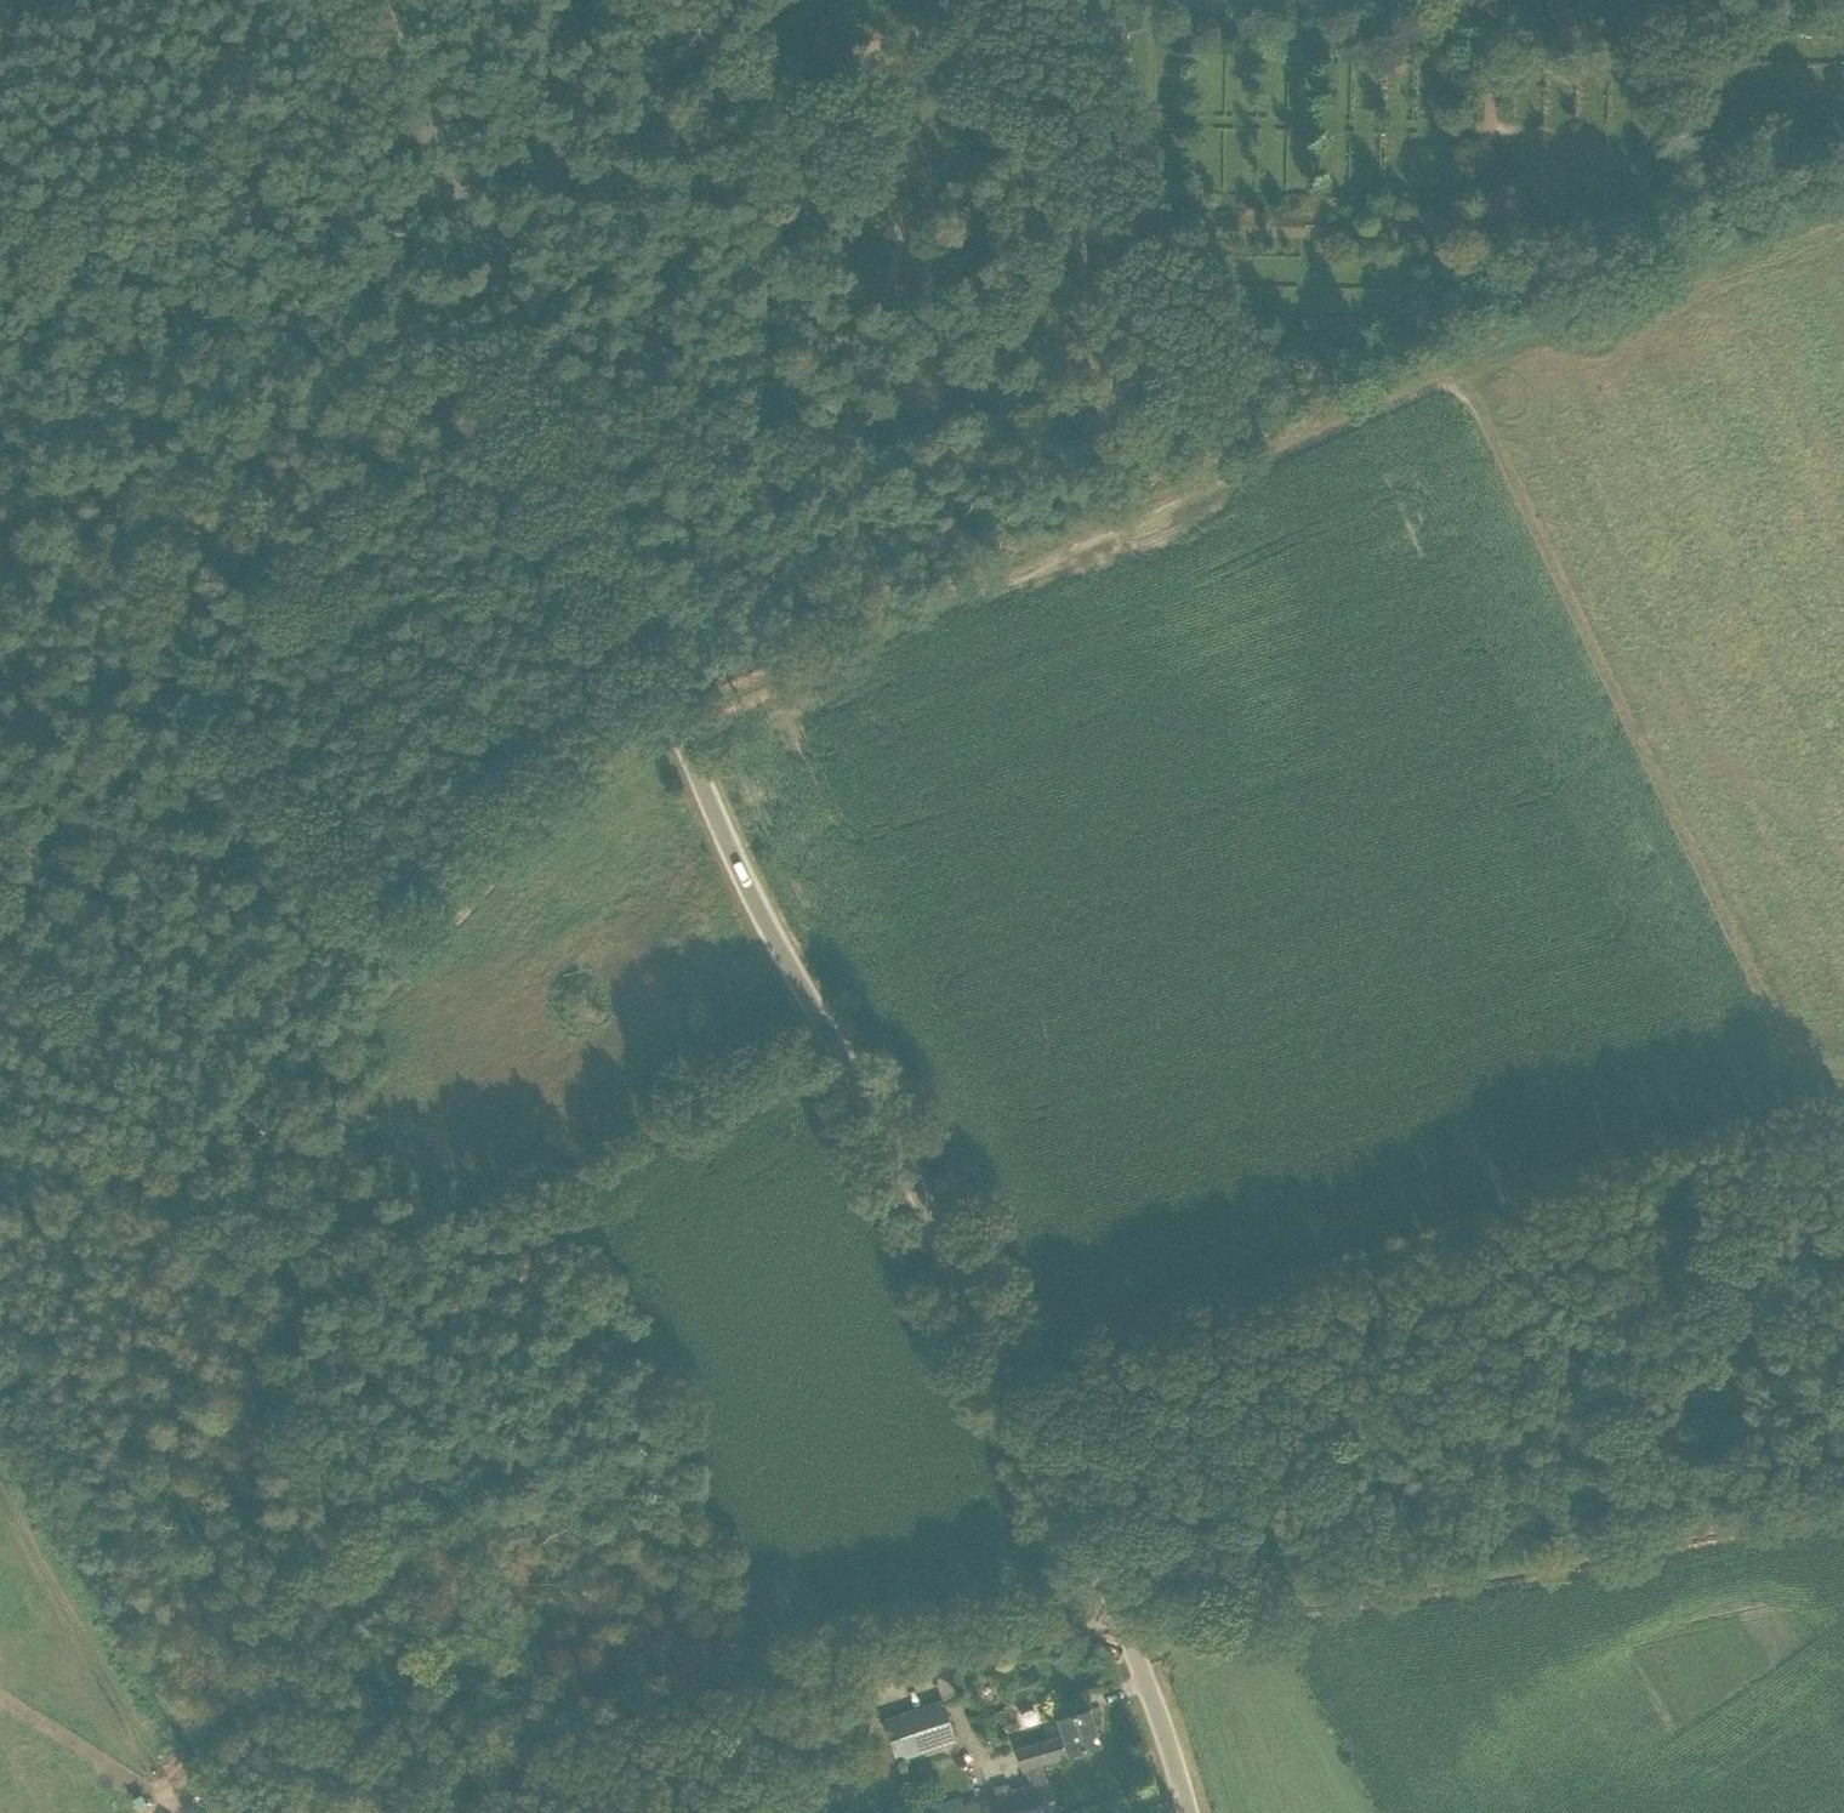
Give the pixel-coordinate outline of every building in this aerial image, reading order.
[(896,1762),(956,1742),(943,1702),(883,1721),(896,1762)] [(1100,1747),(1090,1711),(1058,1721),(1062,1737),(1016,1750),(1021,1770),(1025,1769),(1030,1786),(990,1798),(995,1812),(1059,1812),(1050,1780),(1047,1781),(1042,1764),(1100,1747)] [(965,1806),(962,1796),(935,1804),(937,1812),(982,1812),(978,1802),(965,1806)]
